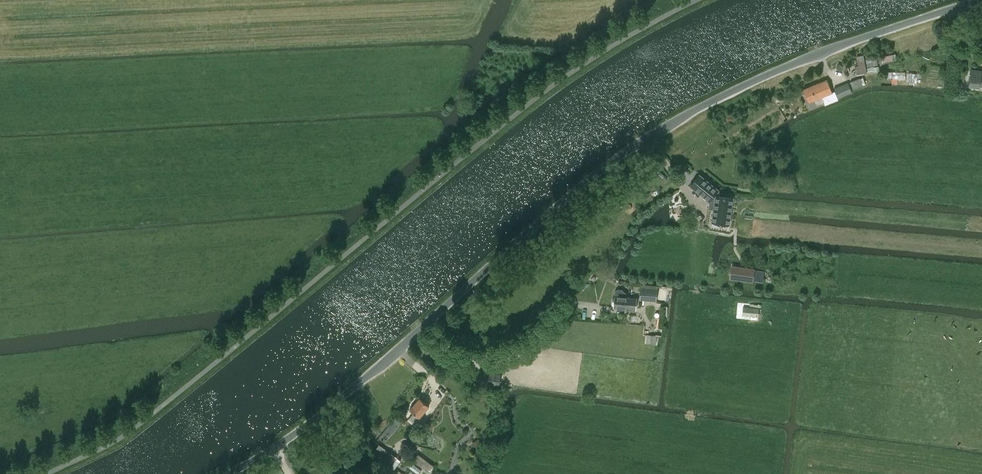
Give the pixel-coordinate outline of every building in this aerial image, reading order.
[(867,66),(877,64),(876,58),(866,60),(867,66)] [(855,66),(857,74),(867,72),(867,71),(866,68),(865,64),(855,66)] [(981,75),(981,70),(971,69),(970,84),(981,85),(981,75)] [(904,70),(891,71),(891,79),(905,78),(904,70)] [(853,89),(863,85),(860,78),(850,81),(853,89)] [(827,79),(804,89),(809,102),(815,99),(817,104),(823,101),(822,96),(832,92),(827,79)] [(835,91),(838,98),(852,92),(848,82),(834,88),(835,91)] [(832,92),(822,96),(823,101),(825,104),(838,99),(838,98),(835,91),(832,92)] [(699,175),(690,186),(710,201),(712,204),(712,208),(714,208),(712,222),(713,222),(712,226),(718,227),(718,223),(729,224),(733,197),(716,195),(717,194),(709,188),(712,185),(699,175)] [(730,279),(753,282),(755,268),(731,265),(730,279)] [(656,301),(657,289),(641,287),(640,300),(656,301)] [(615,291),(614,307),(636,309),(637,299),(631,299),(631,297),(625,297),(626,292),(624,292),(622,290),(618,289),(615,291)] [(657,335),(647,334),(646,343),(657,344),(657,335)] [(496,386),(498,373),(480,371),(479,383),(496,386)] [(414,413),(409,419),(414,423),(419,417),(429,406),(420,398),(410,409),(414,413)] [(477,451),(483,446),(479,440),(472,445),(477,451)] [(391,466),(397,457),(380,444),(373,453),(391,466)] [(418,454),(413,460),(431,473),(434,466),(418,454)] [(397,457),(391,466),(394,469),(401,460),(397,457)]
